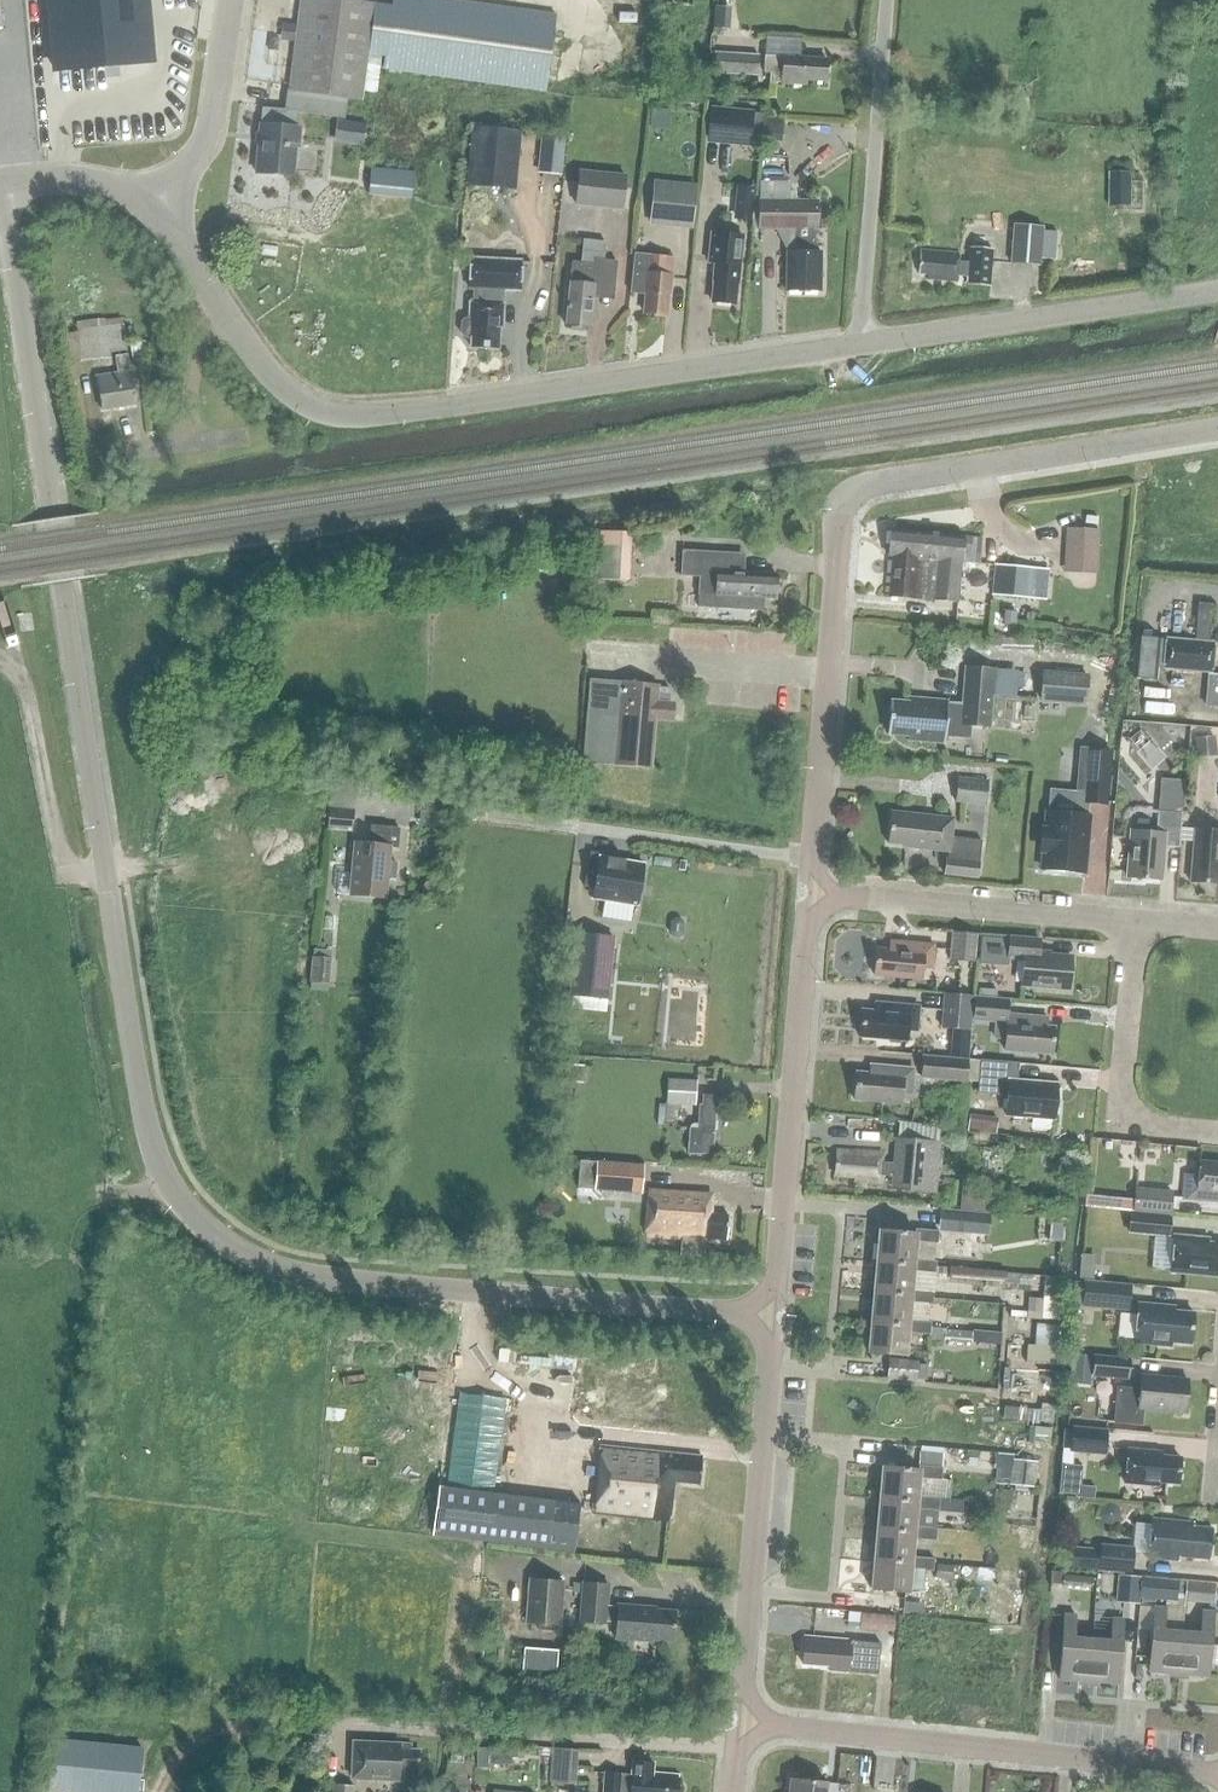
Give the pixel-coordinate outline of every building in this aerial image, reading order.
[(54,70),(151,61),(145,0),(47,0),(54,70)] [(289,90),(310,93),(307,113),(343,118),(346,98),(360,100),(367,53),(386,56),(385,69),(545,90),(555,14),(453,0),(394,0),(393,6),(345,0),(300,0),(289,90)] [(285,26),(283,40),(293,41),(295,27),(285,26)] [(712,69),(755,72),(756,52),(713,49),(712,69)] [(822,80),(824,59),(763,54),(761,70),(768,71),(767,81),(803,84),(804,78),(822,80)] [(1007,107),(1026,108),(1027,94),(1008,93),(1007,107)] [(432,112),(446,114),(447,104),(433,103),(432,112)] [(709,106),(706,141),(751,146),(754,111),(709,106)] [(263,108),(261,125),(260,125),(256,173),(292,176),(295,147),(298,147),(300,127),(292,127),(294,111),(263,108)] [(348,141),(362,143),(365,124),(351,122),(348,141)] [(469,167),(467,188),(518,193),(523,133),(504,131),(473,128),(469,167)] [(562,138),(542,136),(538,170),(559,172),(562,138)] [(366,192),(412,193),(412,168),(366,167),(366,192)] [(579,169),(575,205),(623,210),(627,174),(579,169)] [(1114,189),(1129,189),(1129,172),(1114,172),(1114,189)] [(757,229),(794,230),(813,230),(817,230),(818,200),(788,199),(789,182),(759,181),(759,199),(757,199),(757,229)] [(652,213),(691,217),(694,186),(656,182),(652,213)] [(751,221),(755,188),(736,186),(733,219),(751,221)] [(1055,247),(1057,232),(1042,231),(1042,227),(1014,225),(1011,263),(1039,266),(1040,260),(1041,246),(1055,247)] [(813,230),(794,230),(794,250),(786,250),(787,291),(821,291),(821,251),(814,251),(813,230)] [(714,282),(713,301),(734,303),(736,283),(737,283),(742,236),(711,233),(708,263),(715,263),(713,281),(714,282)] [(582,239),(580,263),(572,262),(566,324),(589,326),(594,280),(614,282),(616,261),(602,259),(604,241),(582,239)] [(918,259),(917,274),(927,275),(927,279),(956,282),(957,276),(967,277),(966,284),(989,286),(992,250),(969,248),(968,263),(957,262),(958,260),(958,253),(919,250),(918,259)] [(644,285),(643,293),(646,294),(644,311),(666,313),(668,294),(669,294),(671,275),(673,257),(666,256),(647,254),(634,253),(631,283),(644,285)] [(470,346),(498,348),(499,328),(502,328),(504,290),(519,291),(520,260),(470,258),(469,288),(474,288),(473,302),(469,301),(468,318),(464,318),(460,321),(460,333),(463,336),(467,336),(467,338),(470,338),(470,346)] [(64,333),(66,362),(109,357),(108,352),(126,350),(122,317),(104,319),(104,318),(76,321),(77,332),(64,333)] [(95,375),(100,410),(134,405),(129,371),(95,375)] [(1098,530),(1069,528),(1068,557),(1073,558),(1072,572),(1096,573),(1097,559),(1098,530)] [(979,564),(982,539),(891,530),(888,556),(892,556),(888,594),(957,601),(961,562),(979,564)] [(597,578),(629,579),(631,533),(600,531),(597,578)] [(597,578),(599,550),(582,549),(580,580),(597,581),(597,578)] [(740,553),(681,549),(679,575),(698,577),(696,595),(699,595),(698,607),(762,611),(763,597),(774,597),(776,575),(739,572),(740,553)] [(992,594),(1045,596),(1046,566),(993,563),(992,594)] [(1209,640),(1211,604),(1198,603),(1195,639),(1209,640)] [(1004,621),(1014,622),(1015,613),(1005,612),(1004,621)] [(1159,637),(1135,635),(1132,678),(1156,680),(1159,637)] [(1161,669),(1211,673),(1214,641),(1164,637),(1161,669)] [(947,703),(947,701),(922,699),(921,703),(889,701),(887,733),(906,735),(906,739),(944,742),(945,735),(968,737),(969,725),(989,727),(994,669),(965,666),(962,704),(947,703)] [(1089,676),(1044,673),(1042,699),(1086,702),(1089,676)] [(588,678),(581,762),(603,764),(650,768),(654,718),(664,719),(665,719),(666,702),(665,702),(656,702),(657,684),(610,680),(588,678)] [(1139,731),(1128,740),(1138,752),(1149,742),(1139,731)] [(1195,739),(1197,759),(1216,757),(1214,737),(1195,739)] [(1078,793),(1077,803),(1088,804),(1106,805),(1111,752),(1082,750),(1078,793)] [(955,802),(985,805),(988,779),(957,776),(955,802)] [(1183,780),(1160,778),(1159,798),(1181,800),(1183,780)] [(1041,830),(1039,849),(1043,850),(1042,869),(1083,872),(1087,814),(1088,804),(1077,803),(1078,793),(1048,791),(1046,811),(1045,830),(1041,830)] [(327,829),(352,831),(354,810),(329,807),(327,829)] [(944,874),(977,877),(981,840),(951,837),(953,818),(890,811),(887,843),(903,844),(902,846),(948,852),(947,858),(945,858),(944,874)] [(1158,811),(1156,833),(1130,831),(1127,876),(1160,879),(1163,846),(1177,847),(1180,813),(1158,811)] [(370,826),(368,845),(355,844),(350,892),(381,895),(383,878),(395,879),(397,862),(385,861),(388,827),(370,826)] [(1217,884),(1217,830),(1194,828),(1190,881),(1217,884)] [(592,898),(636,905),(643,864),(600,857),(601,853),(590,851),(583,887),(594,889),(592,898)] [(949,960),(973,962),(976,934),(952,932),(949,960)] [(570,994),(607,998),(613,938),(575,934),(570,994)] [(1022,986),(1068,989),(1070,956),(1038,953),(1039,939),(1010,937),(1008,959),(1024,960),(1022,986)] [(931,968),(933,945),(890,941),(889,949),(876,948),(873,975),(920,979),(922,967),(931,968)] [(309,982),(329,983),(331,958),(311,956),(309,982)] [(996,999),(996,989),(978,988),(977,997),(996,999)] [(944,993),(940,1028),(970,1031),(974,996),(944,993)] [(1004,1050),(1051,1054),(1053,1027),(1046,1026),(1047,1018),(1007,1014),(1008,1000),(974,997),(973,1019),(996,1021),(995,1038),(1005,1038),(1004,1050)] [(916,1030),(918,1006),(875,1002),(874,1011),(861,1010),(858,1036),(906,1041),(907,1029),(916,1030)] [(920,1077),(967,1082),(969,1059),(922,1055),(920,1077)] [(1005,1114),(1053,1118),(1056,1084),(1016,1081),(1017,1064),(981,1061),(978,1092),(1007,1095),(1005,1114)] [(582,1082),(583,1066),(566,1065),(565,1081),(582,1082)] [(910,1093),(912,1069),(869,1065),(869,1074),(855,1072),(853,1099),(900,1103),(901,1092),(910,1093)] [(666,1104),(696,1105),(697,1080),(667,1079),(666,1104)] [(688,1153),(713,1154),(716,1095),(703,1094),(703,1105),(699,1105),(698,1128),(690,1128),(688,1153)] [(968,1118),(968,1129),(995,1129),(995,1118),(968,1118)] [(882,1162),(883,1152),(837,1149),(835,1173),(855,1175),(855,1180),(881,1182),(882,1174),(894,1175),(893,1187),(927,1190),(929,1162),(938,1163),(939,1141),(897,1138),(895,1163),(882,1162)] [(580,1160),(577,1188),(640,1193),(642,1165),(580,1160)] [(1199,1161),(1198,1175),(1184,1174),(1182,1198),(1217,1202),(1217,1163),(1199,1161)] [(1172,1192),(1135,1189),(1134,1200),(1133,1210),(1170,1214),(1172,1192)] [(650,1193),(647,1234),(688,1237),(688,1229),(708,1230),(707,1238),(727,1240),(729,1216),(709,1214),(710,1197),(650,1193)] [(988,1227),(989,1212),(941,1208),(940,1222),(988,1227)] [(1167,1236),(1169,1216),(1131,1213),(1129,1232),(1167,1236)] [(939,1229),(915,1227),(915,1232),(880,1229),(877,1260),(915,1263),(915,1258),(917,1240),(938,1242),(939,1229)] [(1207,1243),(1207,1239),(1174,1236),(1170,1272),(1216,1276),(1216,1272),(1217,1272),(1217,1244),(1207,1243)] [(1095,1255),(1080,1254),(1078,1277),(1093,1279),(1095,1255)] [(914,1270),(935,1272),(936,1260),(915,1258),(915,1263),(877,1260),(874,1290),(912,1294),(912,1288),(914,1270)] [(1017,1283),(1018,1273),(950,1268),(949,1278),(1017,1283)] [(1083,1306),(1129,1310),(1131,1285),(1085,1280),(1083,1306)] [(911,1300),(932,1302),(934,1290),(912,1288),(912,1294),(874,1290),(871,1320),(909,1324),(909,1318),(911,1300)] [(1041,1312),(1040,1318),(1057,1319),(1059,1298),(1042,1296),(1042,1298),(1028,1297),(1026,1311),(1041,1312)] [(1137,1303),(1134,1343),(1170,1346),(1170,1342),(1190,1344),(1193,1312),(1173,1311),(1174,1306),(1137,1303)] [(908,1331),(930,1333),(931,1320),(909,1318),(909,1324),(871,1320),(868,1351),(906,1355),(908,1331)] [(945,1330),(944,1340),(971,1343),(972,1332),(945,1330)] [(973,1331),(972,1342),(1000,1345),(1001,1334),(973,1331)] [(1034,1345),(1027,1345),(1025,1364),(1054,1367),(1056,1347),(1034,1345)] [(1091,1376),(1129,1379),(1131,1357),(1093,1354),(1093,1356),(1091,1376)] [(919,1364),(919,1361),(889,1358),(888,1379),(917,1382),(918,1379),(926,1380),(927,1365),(919,1364)] [(1140,1409),(1184,1413),(1187,1379),(1141,1375),(1139,1390),(1117,1388),(1114,1421),(1139,1423),(1140,1409)] [(1051,1422),(1053,1405),(1041,1404),(1039,1421),(1051,1422)] [(1003,1405),(1003,1418),(1033,1420),(1033,1407),(1003,1405)] [(1029,1426),(1027,1443),(1049,1445),(1051,1428),(1029,1426)] [(1071,1448),(1070,1452),(1073,1452),(1106,1455),(1108,1429),(1073,1426),(1072,1431),(1064,1431),(1063,1447),(1071,1448)] [(1063,1447),(1062,1464),(1072,1465),(1073,1452),(1070,1452),(1071,1448),(1063,1447)] [(697,1486),(700,1459),(600,1448),(593,1514),(669,1522),(673,1483),(697,1486)] [(1177,1483),(1180,1457),(1160,1456),(1161,1452),(1127,1449),(1124,1482),(1158,1485),(1158,1482),(1177,1483)] [(919,1450),(917,1469),(883,1466),(880,1497),(917,1500),(917,1496),(919,1476),(941,1478),(943,1452),(919,1450)] [(1037,1461),(1017,1459),(1015,1484),(1034,1486),(1037,1461)] [(1060,1483),(1060,1493),(1079,1495),(1080,1485),(1060,1483)] [(438,1487),(432,1535),(574,1553),(580,1505),(438,1487)] [(916,1507),(938,1509),(938,1504),(939,1498),(917,1496),(917,1500),(880,1497),(877,1527),(914,1531),(914,1525),(916,1507)] [(938,1509),(938,1512),(948,1513),(949,1498),(944,1498),(939,1498),(938,1504),(938,1509)] [(1209,1559),(1212,1528),(1193,1527),(1193,1522),(1151,1518),(1147,1557),(1178,1560),(1179,1556),(1209,1559)] [(913,1537),(935,1539),(936,1527),(914,1525),(914,1531),(877,1527),(874,1558),(911,1561),(912,1555),(913,1537)] [(1069,1547),(1067,1567),(1132,1574),(1135,1548),(1101,1544),(1100,1550),(1069,1547)] [(910,1568),(932,1570),(934,1557),(912,1555),(911,1561),(874,1558),(871,1589),(908,1592),(910,1568)] [(951,1579),(953,1564),(936,1563),(934,1577),(951,1579)] [(1062,1585),(1092,1588),(1093,1577),(1063,1574),(1062,1585)] [(1144,1577),(1128,1576),(1126,1604),(1141,1605),(1144,1577)] [(525,1623),(561,1626),(565,1580),(528,1577),(525,1623)] [(1142,1598),(1177,1600),(1178,1579),(1144,1577),(1142,1598)] [(1184,1602),(1215,1604),(1217,1583),(1186,1580),(1184,1602)] [(608,1585),(582,1583),(579,1621),(605,1623),(605,1621),(616,1622),(615,1638),(652,1641),(652,1639),(673,1640),(675,1611),(654,1609),(654,1607),(617,1604),(617,1606),(607,1605),(608,1585)] [(1148,1671),(1178,1673),(1182,1630),(1164,1628),(1166,1607),(1155,1606),(1153,1629),(1152,1629),(1148,1671)] [(1182,1630),(1178,1673),(1207,1676),(1211,1633),(1210,1633),(1212,1611),(1201,1610),(1199,1631),(1182,1630)] [(1059,1678),(1088,1680),(1092,1638),(1074,1637),(1076,1615),(1065,1614),(1063,1637),(1062,1637),(1059,1678)] [(1092,1638),(1088,1680),(1117,1683),(1120,1642),(1122,1619),(1111,1618),(1109,1640),(1092,1638)] [(894,1619),(894,1656),(950,1658),(951,1620),(894,1619)] [(828,1670),(877,1674),(880,1644),(805,1637),(802,1663),(828,1665),(828,1670)] [(556,1671),(557,1650),(524,1648),(522,1669),(556,1671)] [(968,1665),(963,1707),(994,1711),(999,1668),(968,1665)] [(47,1791),(58,1791),(136,1791),(141,1747),(53,1738),(47,1791)] [(349,1779),(399,1782),(399,1773),(420,1774),(421,1749),(410,1749),(410,1743),(351,1739),(349,1779)] [(524,1755),(525,1746),(513,1746),(512,1757),(524,1757),(524,1755)] [(550,1782),(575,1785),(579,1750),(553,1747),(550,1782)] [(603,1791),(676,1791),(677,1775),(652,1773),(653,1763),(632,1762),(631,1775),(605,1773),(603,1791)] [(790,1791),(825,1791),(826,1782),(791,1780),(790,1791)]
